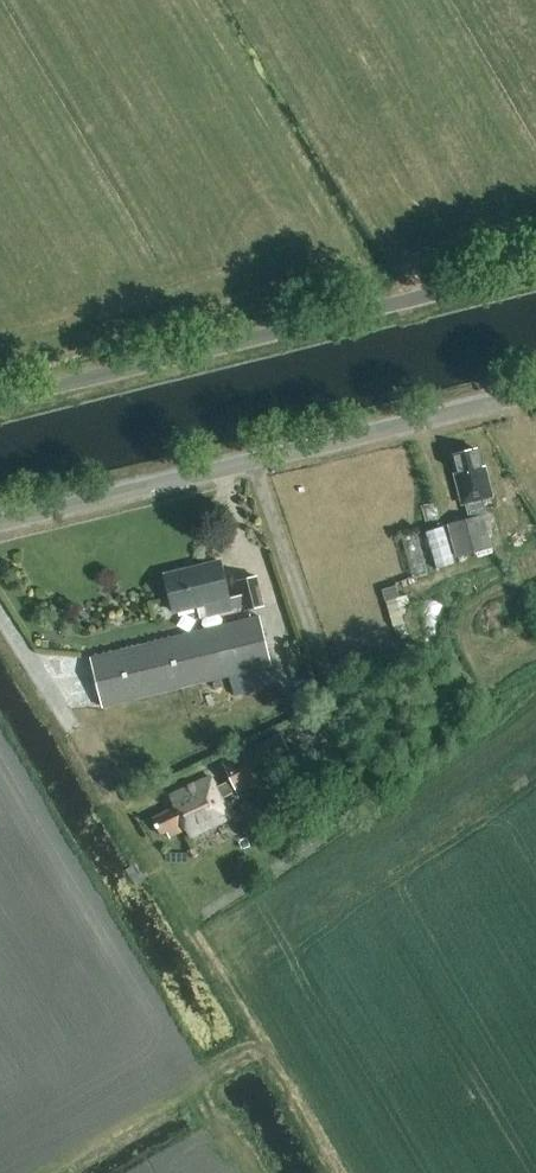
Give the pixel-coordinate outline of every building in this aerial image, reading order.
[(481,467),(476,448),(454,453),(458,472),(454,473),(462,503),(464,503),(468,519),(447,524),(455,558),(491,549),(484,515),(486,515),(482,498),(492,496),(484,466),(481,467)] [(228,598),(219,562),(165,575),(174,612),(196,606),(200,620),(243,609),(244,612),(265,606),(257,575),(235,580),(239,595),(228,598)] [(381,592),(384,602),(396,599),(398,598),(395,588),(381,592)] [(255,669),(271,665),(259,617),(90,658),(103,707),(225,676),(255,669)] [(255,669),(225,676),(230,696),(260,689),(255,669)] [(306,689),(293,695),(297,704),(310,698),(306,689)] [(235,794),(293,766),(279,736),(221,764),(235,794)] [(188,837),(231,817),(211,774),(168,794),(173,805),(150,816),(158,832),(165,829),(168,835),(184,827),(188,837)]
